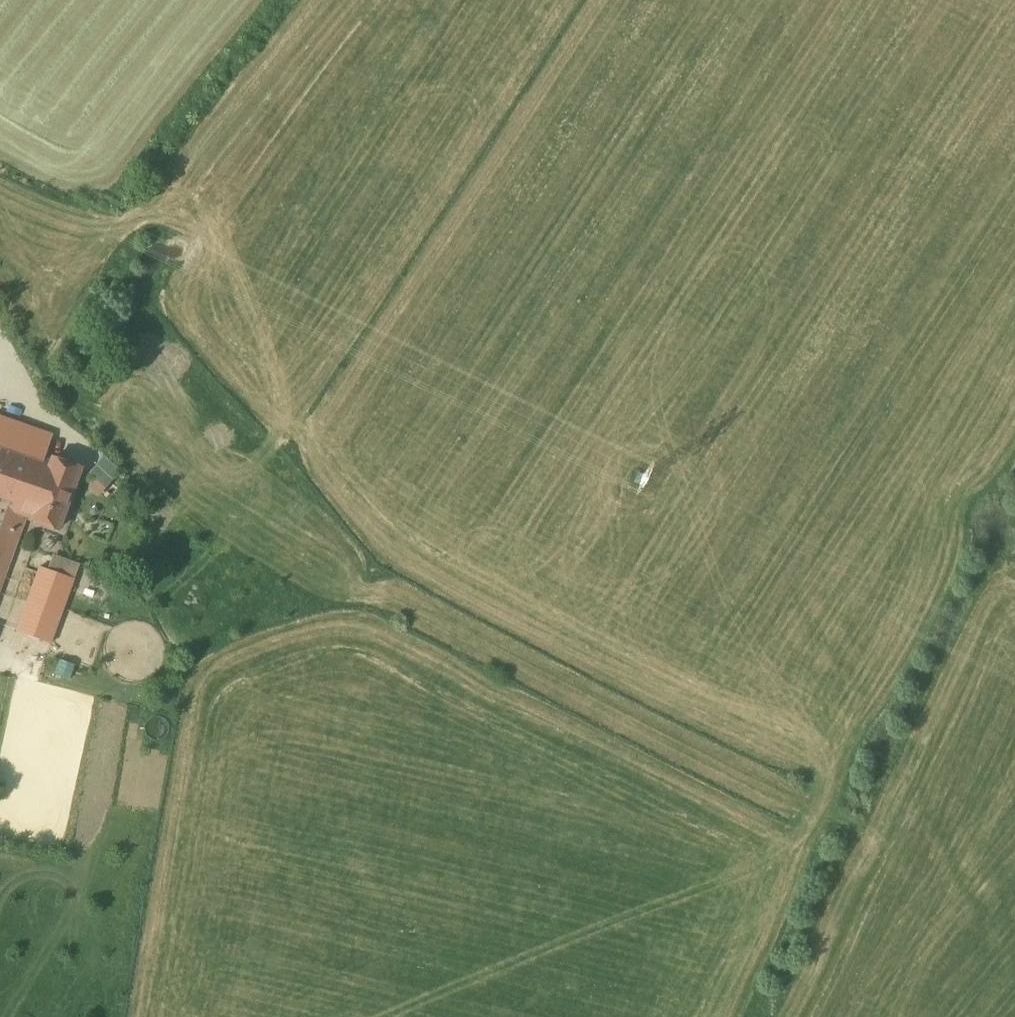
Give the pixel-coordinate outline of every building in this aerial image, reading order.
[(0,416),(0,447),(27,457),(43,462),(53,435),(0,416)] [(0,447),(0,505),(8,508),(27,457),(0,447)] [(104,456),(88,474),(106,489),(121,471),(104,456)] [(43,462),(27,457),(8,508),(16,511),(26,514),(33,517),(31,522),(58,531),(81,468),(53,458),(51,465),(43,462)] [(26,514),(16,511),(8,508),(0,530),(0,584),(26,514)] [(79,566),(54,556),(48,571),(73,581),(79,566)] [(41,569),(16,630),(49,643),(51,637),(61,612),(73,581),(48,571),(41,569)] [(91,624),(61,612),(51,637),(82,649),(91,624)] [(107,630),(92,624),(92,625),(92,624),(91,624),(82,649),(93,653),(95,647),(101,648),(107,630)]
